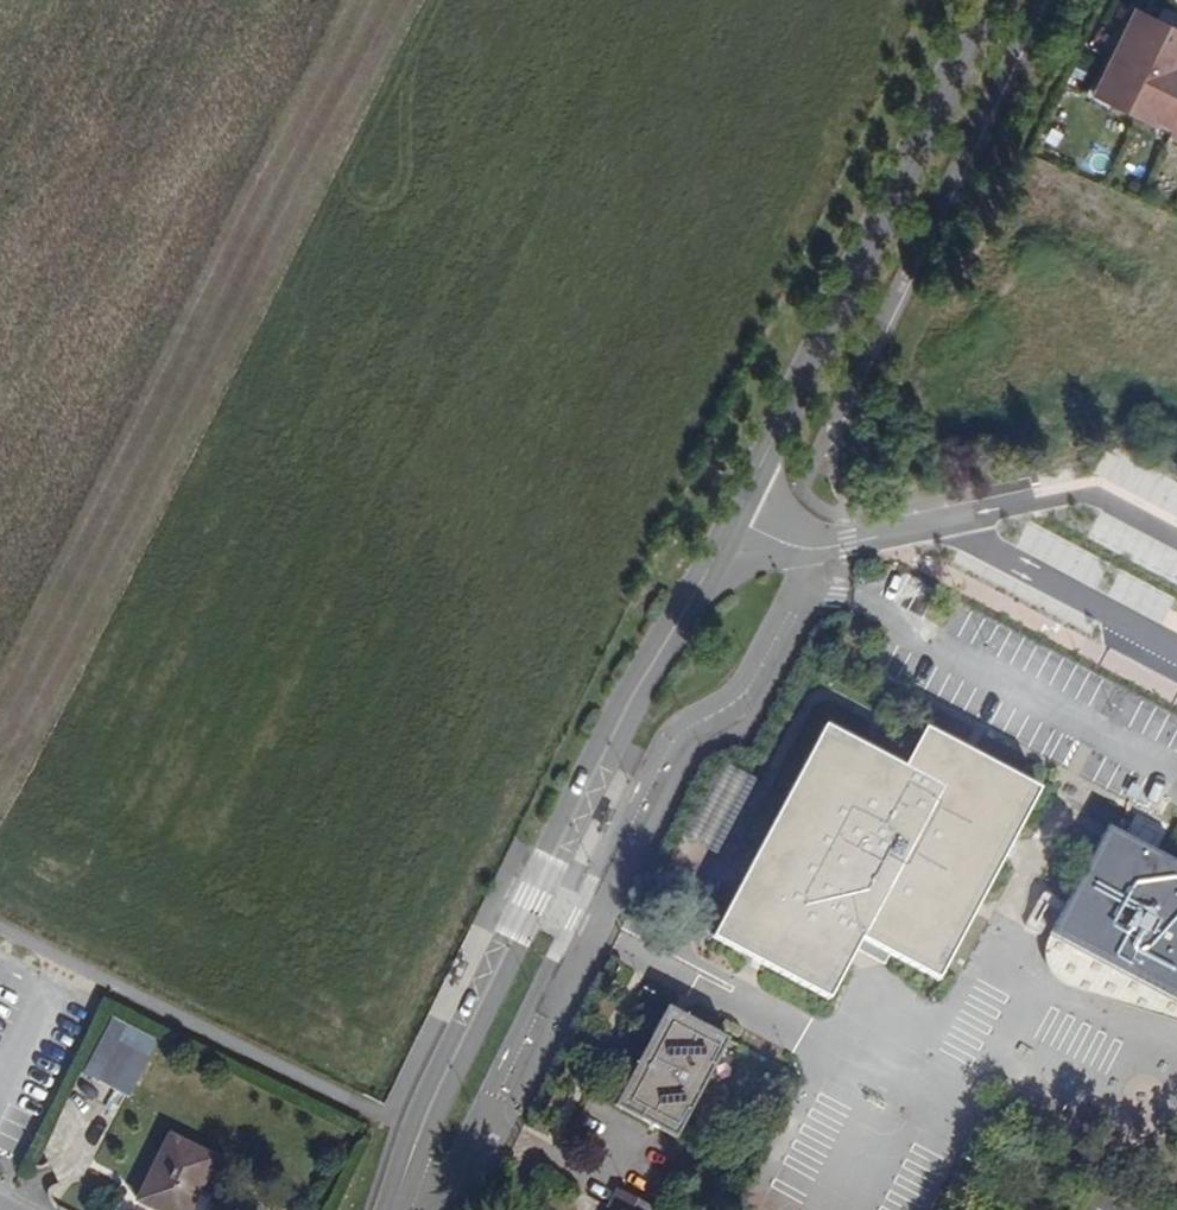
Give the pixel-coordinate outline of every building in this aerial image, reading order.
[(1149,22),(1107,110),(1176,144),(1176,24),(1172,33),(1149,22)] [(944,993),(1050,801),(936,741),(914,783),(835,744),(724,953),(835,1013),(868,953),(944,993)] [(1124,971),(1176,1001),(1176,865),(1121,836),(1065,938),(1124,971)] [(132,1096),(160,1038),(112,1015),(84,1073),(132,1096)] [(696,1151),(745,1053),(687,1023),(636,1120),(696,1151)] [(213,1159),(165,1135),(131,1202),(148,1209),(187,1209),(213,1159)]
